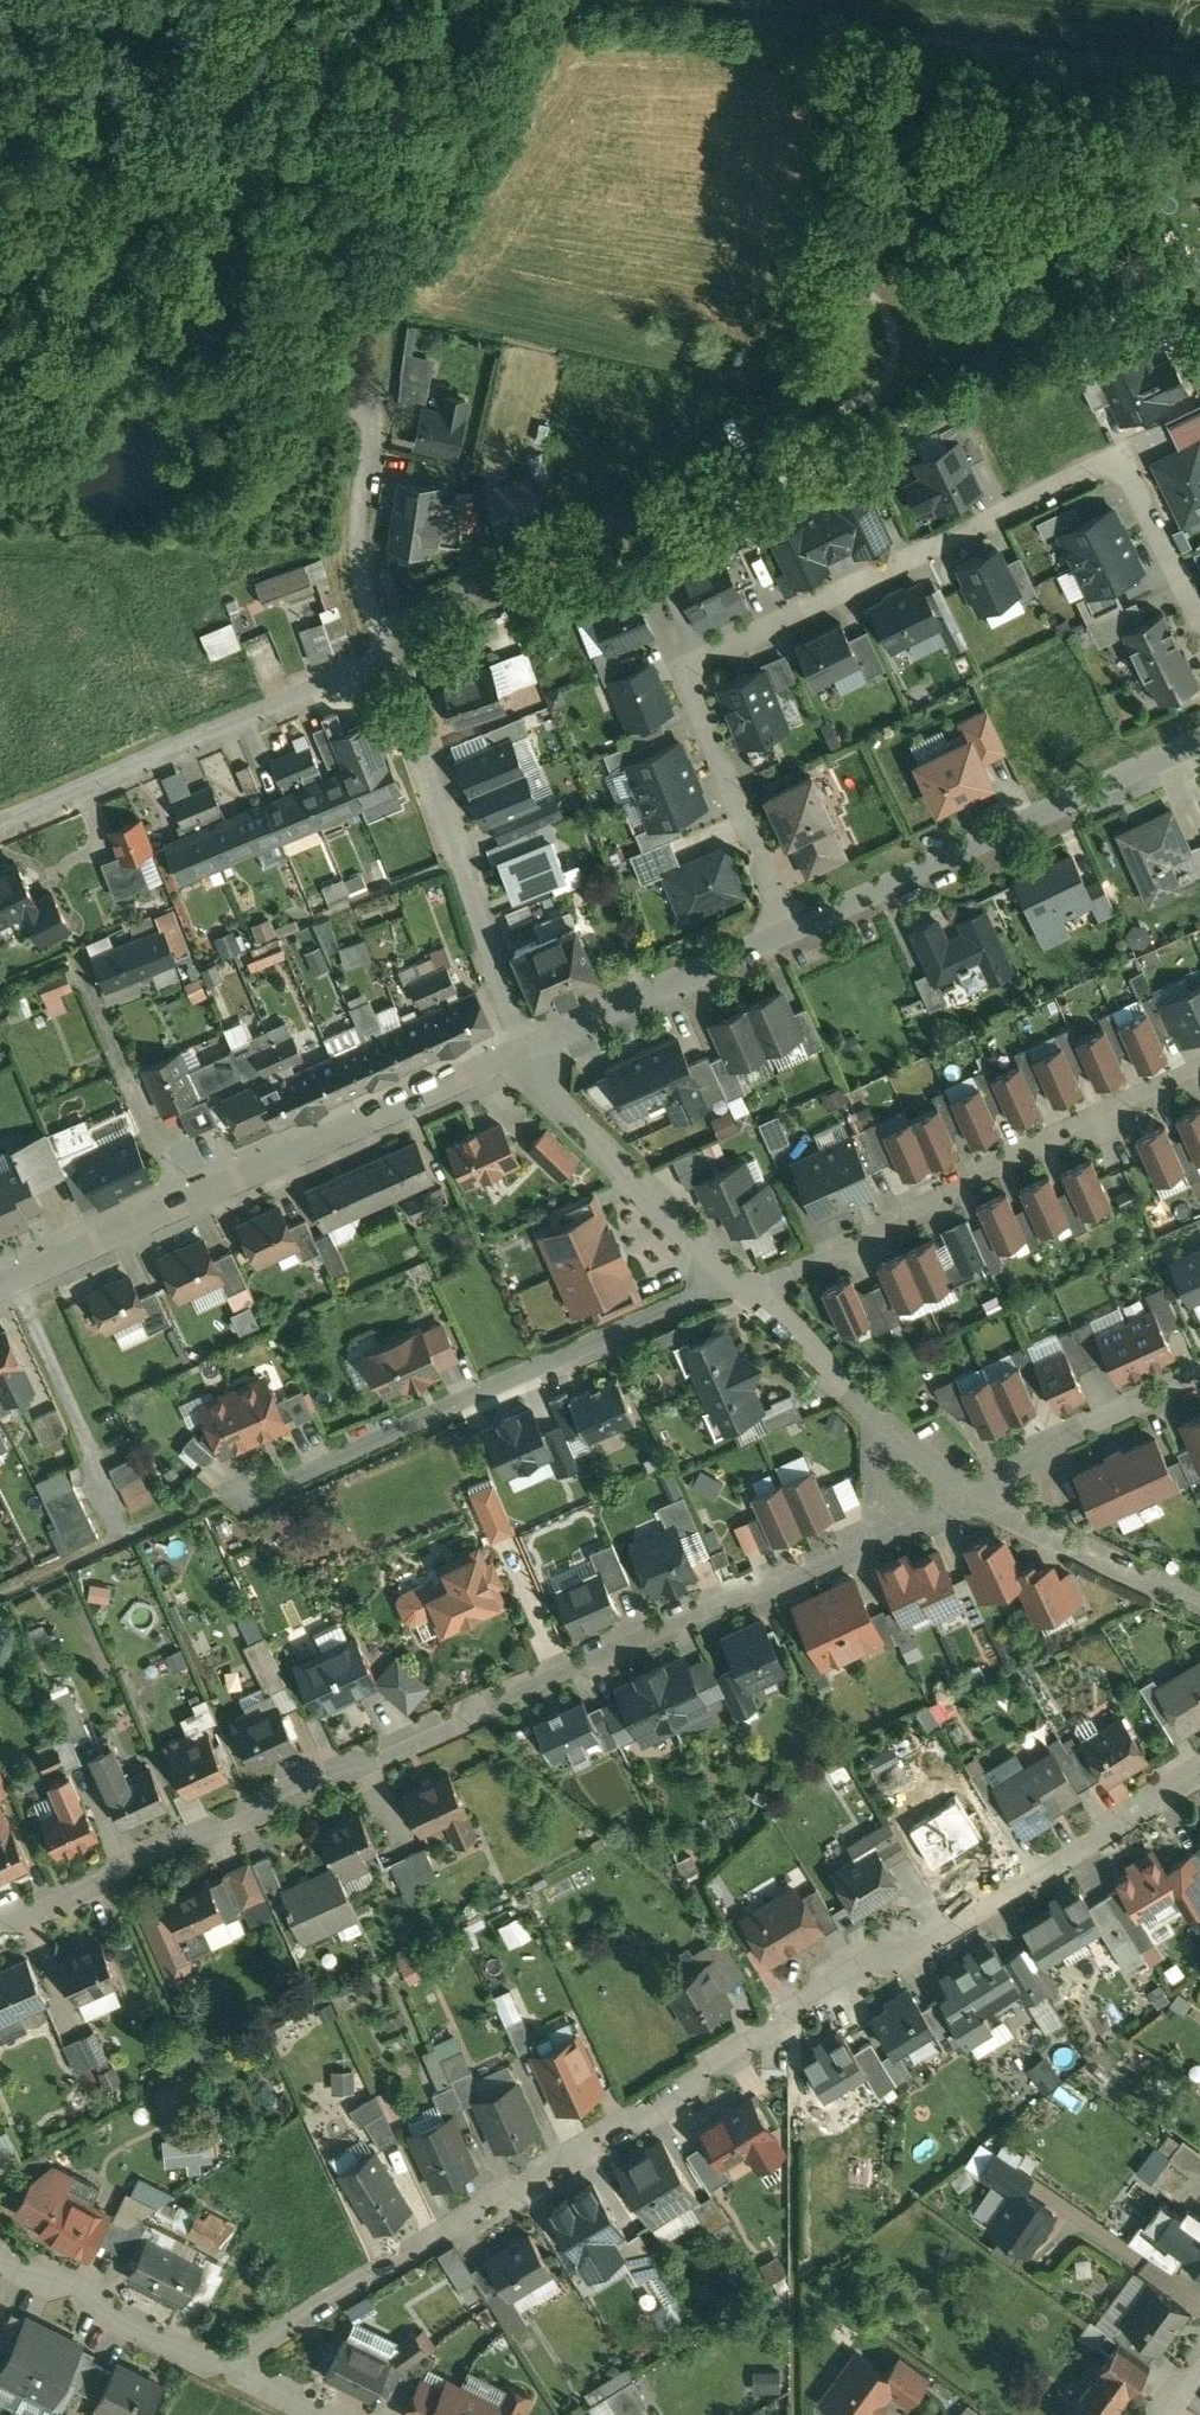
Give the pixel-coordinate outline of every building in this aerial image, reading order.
[(1120,422),(1173,398),(1148,343),(1095,367),(1120,422)] [(432,396),(438,353),(411,350),(405,393),(432,396)] [(443,411),(424,406),(416,441),(455,450),(466,398),(447,394),(443,411)] [(1165,419),(1180,449),(1199,440),(1199,442),(1199,441),(1199,402),(1165,419)] [(1154,462),(1183,521),(1199,513),(1199,443),(1199,442),(1199,440),(1180,449),(1154,462)] [(956,441),(917,460),(940,508),(947,505),(967,496),(964,490),(977,484),(956,441)] [(532,472),(485,486),(498,530),(545,517),(532,472)] [(439,481),(395,476),(386,544),(430,550),(439,481)] [(474,490),(457,492),(459,525),(477,523),(474,490)] [(867,491),(836,506),(834,501),(817,509),(801,517),(804,522),(773,536),(795,582),(827,567),(823,558),(853,544),(857,553),(889,537),(867,491)] [(1075,503),(1050,515),(1056,528),(1081,516),(1075,503)] [(1113,507),(1059,533),(1074,563),(1130,536),(1126,529),(1124,530),(1113,507)] [(1050,515),(1037,522),(1043,534),(1056,528),(1050,515)] [(1130,536),(1074,563),(1088,592),(1089,594),(1112,582),(1142,568),(1131,545),(1133,544),(1130,536)] [(998,548),(959,566),(965,579),(964,583),(969,595),(974,596),(980,609),(1017,591),(1018,590),(1004,561),(998,548)] [(1038,593),(1019,554),(1004,561),(1018,590),(1017,591),(1022,600),(1038,593)] [(740,593),(721,555),(677,576),(696,615),(740,593)] [(306,562),(256,580),(265,603),(314,586),(310,575),(306,562)] [(1112,582),(1089,594),(1088,592),(1076,598),(1088,622),(1123,605),(1112,582)] [(919,583),(873,605),(892,645),(938,623),(939,622),(935,615),(924,592),(919,583)] [(940,584),(924,592),(935,615),(951,607),(940,584)] [(332,616),(305,625),(317,658),(358,644),(338,585),(323,590),(332,616)] [(623,596),(618,594),(607,598),(605,603),(593,608),(609,646),(609,647),(615,645),(651,630),(635,591),(623,596)] [(951,607),(935,615),(939,622),(938,623),(942,632),(959,624),(951,607)] [(1163,611),(1122,630),(1148,684),(1150,683),(1159,701),(1183,689),(1199,682),(1184,650),(1182,651),(1176,638),(1177,638),(1171,625),(1170,625),(1163,611)] [(217,656),(248,644),(237,618),(207,630),(217,656)] [(841,620),(796,642),(815,682),(821,679),(860,660),(841,620)] [(615,645),(609,647),(609,646),(593,652),(599,667),(620,658),(615,645)] [(269,647),(248,656),(257,678),(279,669),(269,647)] [(515,660),(493,668),(500,689),(522,681),(515,660)] [(651,661),(612,677),(630,723),(669,707),(651,661)] [(491,664),(441,681),(455,721),(505,704),(500,689),(493,668),(491,664)] [(764,668),(720,686),(743,742),(787,725),(764,668)] [(337,709),(322,715),(326,725),(331,735),(346,729),(337,709)] [(987,709),(961,722),(968,737),(970,737),(980,759),(1005,748),(987,709)] [(346,729),(331,735),(341,759),(346,769),(345,769),(359,803),(359,804),(399,787),(385,752),(384,753),(370,719),(346,729)] [(331,735),(326,725),(314,730),(329,764),(341,759),(331,735)] [(306,733),(294,737),(299,749),(310,744),(306,733)] [(511,737),(459,759),(472,790),(524,768),(511,737)] [(968,737),(918,761),(938,803),(989,779),(980,759),(970,737),(968,737)] [(680,740),(625,762),(638,793),(695,770),(692,762),(690,763),(680,740)] [(299,749),(292,752),(301,775),(320,767),(310,744),(299,749)] [(292,752),(273,760),(283,783),(301,775),(292,752)] [(249,763),(237,768),(247,792),(259,787),(249,763)] [(320,767),(301,775),(306,786),(325,778),(320,767)] [(537,799),(524,768),(472,790),(485,821),(537,799)] [(325,778),(306,786),(320,819),(359,803),(345,769),(325,778)] [(695,770),(638,793),(650,825),(694,807),(705,802),(696,779),(698,778),(695,770)] [(811,772),(766,794),(788,839),(791,837),(830,819),(833,817),(811,772)] [(301,775),(283,783),(287,793),(306,786),(301,775)] [(210,786),(193,793),(203,816),(220,809),(210,786)] [(287,793),(267,802),(281,836),(320,819),(306,786),(287,793)] [(193,793),(175,801),(184,823),(184,824),(203,816),(193,793)] [(225,819),(207,827),(221,861),(281,836),(267,802),(225,819)] [(220,809),(203,816),(207,827),(225,819),(220,809)] [(1170,809),(1120,832),(1138,871),(1150,898),(1174,887),(1162,861),(1188,848),(1170,809)] [(203,816),(184,824),(184,823),(183,824),(188,835),(207,827),(203,816)] [(140,819),(111,829),(122,859),(123,861),(137,855),(152,850),(140,819)] [(830,819),(791,837),(807,871),(846,853),(830,819)] [(188,835),(167,844),(181,877),(221,861),(207,827),(188,835)] [(497,853),(510,888),(565,867),(551,832),(497,853)] [(680,918),(747,891),(726,840),(659,867),(680,918)] [(1071,853),(1016,879),(1044,941),(1069,930),(1061,913),(1091,899),(1092,898),(1085,884),(1071,853)] [(137,855),(123,861),(122,859),(105,866),(116,896),(148,884),(137,855)] [(0,872),(0,924),(20,914),(19,911),(38,902),(18,863),(0,872)] [(333,902),(373,885),(366,869),(326,886),(333,902)] [(1114,908),(1100,877),(1085,884),(1092,898),(1091,899),(1099,916),(1114,908)] [(946,936),(936,916),(912,927),(931,967),(936,977),(937,976),(962,965),(964,969),(971,966),(969,962),(978,957),(987,977),(1012,966),(984,906),(960,917),(964,928),(946,936)] [(135,939),(93,957),(106,989),(176,961),(175,958),(190,952),(174,909),(156,916),(155,916),(161,929),(135,939)] [(570,909),(537,921),(543,935),(516,947),(515,946),(512,948),(535,999),(598,971),(597,969),(596,970),(570,909)] [(155,914),(130,925),(135,939),(161,929),(155,916),(156,916),(155,914)] [(276,916),(257,923),(263,939),(303,924),(301,917),(279,925),(276,916)] [(229,955),(250,946),(242,926),(220,936),(229,955)] [(371,937),(345,944),(351,965),(377,958),(371,937)] [(257,968),(292,954),(287,944),(253,958),(257,968)] [(310,950),(320,972),(334,966),(324,944),(310,950)] [(452,961),(445,945),(430,950),(438,967),(446,964),(452,961)] [(417,962),(399,970),(405,983),(410,980),(423,974),(417,962)] [(438,967),(428,972),(438,994),(456,986),(446,964),(438,967)] [(936,977),(931,967),(915,974),(930,1005),(947,997),(937,976),(936,977)] [(423,974),(410,980),(420,1002),(438,994),(428,972),(423,974)] [(67,992),(80,988),(76,977),(47,987),(56,1014),(73,1009),(67,992)] [(1177,995),(1189,1021),(1194,1034),(1199,1031),(1199,984),(1177,995)] [(383,1004),(376,987),(366,991),(369,998),(374,1008),(383,1004)] [(781,988),(746,1003),(766,1047),(769,1046),(768,1045),(799,1031),(800,1030),(791,1009),(781,988)] [(476,990),(440,1006),(456,1043),(469,1037),(469,1036),(492,1026),(476,990)] [(1159,1003),(1154,992),(1141,998),(1146,1010),(1147,1009),(1159,1036),(1172,1030),(1171,1029),(1159,1003)] [(1189,1021),(1177,995),(1159,1003),(1171,1029),(1189,1021)] [(369,998),(351,1006),(362,1029),(380,1021),(374,1008),(369,998)] [(824,1041),(806,1002),(791,1009),(800,1030),(799,1031),(807,1048),(824,1041)] [(744,1005),(712,1020),(725,1049),(731,1063),(735,1061),(766,1047),(746,1003),(743,1004),(744,1005)] [(362,1029),(351,1006),(333,1014),(340,1029),(343,1037),(362,1029)] [(440,1006),(404,1022),(420,1058),(442,1048),(442,1049),(456,1043),(440,1006)] [(1118,1022),(1112,1008),(1098,1014),(1104,1026),(1117,1053),(1130,1047),(1118,1022)] [(1159,1036),(1147,1009),(1146,1010),(1118,1022),(1130,1047),(1138,1066),(1167,1054),(1159,1036)] [(331,1039),(317,1010),(309,1014),(322,1043),(331,1039)] [(333,1014),(323,1018),(331,1033),(340,1029),(333,1014)] [(404,1022),(368,1039),(384,1075),(398,1069),(398,1068),(420,1058),(404,1022)] [(1076,1039),(1069,1025),(1056,1031),(1061,1043),(1074,1070),(1087,1064),(1076,1039)] [(1104,1026),(1076,1039),(1087,1064),(1096,1083),(1124,1070),(1117,1053),(1104,1026)] [(267,1028),(249,1036),(250,1039),(232,1047),(233,1050),(242,1073),(244,1076),(263,1068),(265,1072),(284,1064),(284,1063),(273,1040),(267,1028)] [(291,1032),(273,1040),(284,1063),(302,1055),(291,1032)] [(677,1034),(608,1065),(610,1071),(621,1096),(628,1111),(667,1094),(677,1115),(707,1101),(706,1099),(689,1060),(677,1034)] [(368,1039),(333,1055),(348,1091),(370,1081),(371,1081),(384,1075),(368,1039)] [(1061,1043),(1033,1056),(1045,1082),(1053,1100),(1081,1087),(1074,1070),(1061,1043)] [(1033,1056),(1028,1044),(1014,1050),(1019,1062),(1020,1062),(1032,1088),(1045,1082),(1033,1056)] [(731,1063),(725,1049),(710,1056),(725,1090),(728,1095),(746,1087),(735,1061),(731,1063)] [(180,1051),(143,1068),(162,1110),(242,1073),(233,1050),(215,1058),(189,1070),(180,1051)] [(710,1056),(708,1051),(689,1060),(706,1099),(725,1090),(710,1056)] [(333,1055),(297,1071),(313,1107),(327,1101),(327,1100),(348,1091),(333,1055)] [(1019,1062),(991,1074),(1004,1103),(1011,1119),(1040,1106),(1032,1088),(1020,1062),(1019,1062)] [(991,1074),(987,1064),(973,1071),(978,1083),(979,1083),(991,1109),(1004,1103),(991,1074)] [(258,1082),(224,1097),(239,1130),(271,1116),(276,1125),(299,1114),(313,1108),(313,1107),(297,1071),(296,1070),(260,1087),(258,1082)] [(610,1071),(586,1081),(590,1089),(605,1104),(621,1096),(610,1071)] [(991,1109),(979,1083),(978,1083),(950,1095),(964,1124),(971,1140),(999,1127),(991,1109)] [(964,1124),(950,1095),(946,1086),(932,1092),(937,1104),(938,1104),(950,1130),(964,1124)] [(206,1096),(179,1108),(190,1133),(217,1121),(206,1096)] [(937,1104),(910,1116),(930,1160),(958,1148),(950,1130),(938,1104),(937,1104)] [(1176,1114),(1185,1133),(1196,1158),(1199,1157),(1199,1104),(1176,1114)] [(737,1105),(718,1113),(725,1131),(745,1123),(737,1105)] [(785,1108),(766,1117),(778,1143),(797,1135),(785,1108)] [(883,1128),(877,1116),(864,1123),(881,1161),(894,1155),(882,1129),(883,1128)] [(883,1128),(882,1129),(894,1155),(903,1173),(930,1160),(910,1116),(883,1128)] [(87,1121),(49,1136),(65,1171),(65,1172),(82,1164),(78,1157),(97,1148),(94,1142),(95,1141),(87,1121)] [(501,1121),(477,1132),(476,1128),(464,1133),(466,1137),(450,1144),(466,1180),(482,1173),(483,1174),(503,1164),(502,1164),(518,1157),(501,1121)] [(1164,1122),(1136,1135),(1156,1179),(1184,1167),(1172,1139),(1164,1122)] [(881,1161),(863,1123),(849,1130),(851,1134),(852,1133),(868,1168),(881,1162),(881,1161)] [(578,1156),(547,1126),(529,1145),(559,1174),(578,1156)] [(48,1132),(13,1147),(21,1164),(22,1164),(32,1186),(65,1171),(49,1136),(48,1132)] [(97,1148),(78,1157),(82,1164),(99,1199),(152,1175),(132,1132),(97,1148)] [(851,1134),(823,1147),(846,1199),(875,1185),(868,1168),(852,1133),(851,1134)] [(1185,1133),(1172,1139),(1184,1167),(1189,1179),(1199,1174),(1199,1167),(1196,1158),(1185,1133)] [(417,1140),(380,1157),(396,1191),(432,1175),(417,1140)] [(823,1147),(794,1160),(817,1212),(846,1199),(823,1147)] [(743,1156),(698,1177),(711,1206),(721,1201),(721,1200),(756,1184),(743,1156)] [(1091,1156),(1062,1169),(1070,1186),(1082,1213),(1110,1200),(1091,1156)] [(380,1157),(345,1173),(360,1207),(396,1191),(380,1157)] [(0,1173),(0,1230),(26,1218),(22,1211),(39,1203),(32,1186),(22,1164),(21,1164),(0,1173)] [(1048,1172),(1020,1185),(1028,1203),(1040,1229),(1068,1217),(1057,1192),(1048,1172)] [(345,1173),(307,1189),(323,1224),(360,1207),(345,1173)] [(756,1184),(721,1200),(721,1201),(734,1228),(779,1208),(766,1179),(756,1184)] [(442,1184),(407,1200),(417,1220),(421,1218),(419,1213),(449,1199),(442,1184)] [(1082,1213),(1070,1186),(1057,1192),(1068,1217),(1075,1231),(1088,1225),(1082,1213)] [(590,1189),(551,1207),(559,1225),(598,1207),(590,1189)] [(1005,1189),(977,1202),(985,1219),(997,1246),(1025,1233),(1014,1209),(1005,1189)] [(1040,1229),(1028,1203),(1014,1209),(1025,1233),(1032,1247),(1045,1241),(1040,1229)] [(279,1205),(265,1211),(262,1211),(255,1214),(254,1217),(241,1223),(259,1261),(296,1244),(297,1243),(289,1225),(279,1205)] [(598,1207),(559,1225),(567,1242),(550,1250),(568,1289),(585,1281),(593,1298),(632,1281),(623,1262),(628,1260),(611,1223),(607,1225),(598,1207)] [(315,1236),(306,1217),(289,1225),(297,1243),(296,1244),(302,1258),(321,1249),(315,1236)] [(997,1246),(985,1219),(972,1225),(989,1264),(1003,1258),(997,1246)] [(348,1267),(330,1229),(315,1236),(321,1249),(333,1274),(348,1267)] [(940,1252),(932,1235),(905,1248),(924,1291),(951,1279),(952,1279),(940,1252)] [(203,1238),(162,1258),(181,1296),(205,1285),(204,1283),(219,1276),(221,1275),(213,1258),(203,1238)] [(971,1285),(953,1246),(940,1252),(952,1279),(951,1279),(957,1292),(971,1285)] [(1173,1259),(1189,1296),(1199,1291),(1199,1247),(1173,1259)] [(905,1248),(877,1260),(885,1277),(897,1304),(897,1303),(924,1291),(905,1248)] [(232,1249),(213,1258),(221,1275),(219,1276),(227,1293),(248,1283),(232,1249)] [(850,1272),(822,1285),(841,1328),(869,1316),(870,1316),(858,1290),(850,1272)] [(129,1275),(115,1282),(112,1280),(106,1284),(105,1287),(91,1293),(108,1327),(139,1312),(146,1309),(140,1296),(129,1275)] [(897,1304),(885,1277),(871,1284),(882,1306),(889,1323),(903,1316),(897,1303),(897,1304)] [(632,1281),(593,1298),(601,1316),(640,1298),(632,1281)] [(248,1283),(227,1293),(233,1306),(254,1296),(248,1283)] [(882,1306),(871,1284),(858,1290),(870,1316),(869,1316),(875,1329),(889,1323),(882,1306)] [(1180,1322),(1163,1284),(1146,1292),(1152,1306),(1153,1306),(1164,1330),(1180,1322)] [(171,1320),(156,1288),(140,1296),(146,1309),(139,1312),(148,1331),(171,1320)] [(246,1326),(265,1320),(260,1304),(241,1310),(246,1326)] [(1164,1330),(1153,1306),(1152,1306),(1125,1319),(1146,1365),(1174,1352),(1164,1330)] [(1097,1331),(1090,1317),(1073,1325),(1091,1363),(1107,1355),(1096,1331),(1097,1331)] [(1097,1331),(1096,1331),(1107,1355),(1118,1377),(1146,1365),(1125,1319),(1097,1331)] [(442,1322),(422,1331),(437,1364),(457,1356),(442,1322)] [(1091,1363),(1073,1325),(1057,1331),(1064,1346),(1075,1370),(1091,1363)] [(724,1326),(689,1343),(695,1357),(693,1364),(702,1384),(757,1359),(735,1349),(724,1326)] [(0,1331),(0,1375),(15,1367),(22,1364),(5,1328),(0,1331)] [(421,1329),(404,1336),(400,1335),(382,1343),(380,1347),(368,1353),(366,1357),(372,1370),(377,1372),(385,1391),(404,1383),(408,1384),(440,1370),(437,1364),(422,1331),(421,1329)] [(1035,1359),(1027,1340),(1010,1348),(1016,1361),(1028,1387),(1044,1379),(1035,1359)] [(1064,1346),(1035,1359),(1044,1379),(1056,1405),(1085,1392),(1075,1370),(1064,1346)] [(757,1359),(702,1384),(711,1404),(718,1407),(724,1422),(760,1405),(750,1383),(757,1360),(757,1359)] [(1028,1387),(1016,1361),(989,1373),(1008,1416),(1036,1404),(1028,1387)] [(989,1373),(983,1362),(956,1374),(961,1386),(971,1408),(981,1429),(1008,1416),(989,1373)] [(0,1375),(0,1386),(6,1398),(25,1389),(15,1367),(0,1375)] [(617,1374),(599,1382),(600,1386),(594,1389),(592,1385),(570,1395),(569,1396),(583,1428),(587,1439),(636,1417),(617,1374)] [(956,1374),(934,1384),(939,1396),(958,1414),(971,1408),(961,1386),(956,1374)] [(267,1382),(255,1388),(252,1381),(232,1390),(255,1440),(261,1438),(262,1435),(286,1424),(284,1420),(275,1400),(275,1399),(277,1394),(275,1390),(270,1388),(267,1382)] [(302,1388),(275,1400),(284,1420),(293,1416),(296,1422),(313,1414),(302,1388)] [(583,1428),(569,1396),(570,1395),(567,1388),(549,1396),(562,1425),(566,1435),(583,1428)] [(255,1440),(232,1390),(212,1399),(215,1406),(203,1411),(206,1417),(204,1422),(206,1426),(211,1428),(212,1431),(221,1450),(222,1453),(247,1442),(249,1443),(255,1440)] [(795,1397),(762,1412),(769,1427),(802,1412),(795,1397)] [(57,1406),(31,1417),(43,1442),(69,1430),(57,1406)] [(545,1432),(533,1406),(482,1428),(504,1478),(549,1459),(555,1456),(545,1432)] [(17,1408),(5,1414),(10,1425),(23,1419),(17,1408)] [(1183,1419),(1182,1419),(1192,1441),(1199,1460),(1199,1412),(1183,1419)] [(562,1425),(545,1432),(555,1456),(549,1459),(558,1477),(579,1468),(566,1435),(562,1425)] [(199,1437),(194,1433),(182,1445),(205,1465),(216,1452),(221,1450),(212,1431),(199,1437)] [(1168,1463),(1155,1435),(1122,1450),(1121,1447),(1107,1453),(1108,1456),(1075,1471),(1095,1516),(1114,1508),(1116,1513),(1160,1494),(1157,1488),(1175,1481),(1175,1480),(1168,1463)] [(1192,1441),(1177,1448),(1181,1457),(1190,1477),(1190,1478),(1199,1474),(1199,1460),(1192,1441)] [(140,1452),(110,1466),(118,1484),(149,1470),(140,1452)] [(1190,1477),(1181,1457),(1168,1463),(1175,1480),(1175,1481),(1176,1483),(1190,1477)] [(677,1463),(665,1468),(675,1495),(687,1490),(677,1463)] [(706,1467),(696,1484),(719,1496),(728,1479),(706,1467)] [(811,1467),(782,1481),(803,1527),(819,1520),(818,1519),(832,1513),(831,1511),(819,1485),(811,1467)] [(141,1475),(119,1485),(131,1509),(153,1499),(141,1475)] [(844,1505),(832,1479),(819,1485),(831,1511),(844,1505)] [(803,1527),(782,1481),(752,1494),(760,1512),(772,1538),(773,1540),(786,1534),(787,1534),(803,1527)] [(74,1484),(44,1498),(69,1549),(99,1535),(74,1484)] [(495,1487),(473,1497),(489,1533),(511,1523),(495,1487)] [(684,1492),(657,1504),(668,1528),(675,1525),(679,1534),(698,1525),(684,1492)] [(1124,1514),(1130,1527),(1170,1507),(1164,1495),(1124,1514)] [(772,1538),(760,1512),(747,1518),(759,1543),(772,1538)] [(668,1528),(632,1543),(634,1548),(633,1552),(638,1563),(641,1564),(652,1589),(666,1583),(668,1587),(683,1581),(681,1577),(695,1570),(679,1534),(675,1525),(668,1528)] [(1001,1539),(988,1544),(984,1537),(968,1544),(978,1566),(990,1591),(1019,1578),(1020,1577),(1016,1569),(1017,1569),(1004,1540),(1001,1539)] [(612,1540),(590,1550),(598,1570),(600,1569),(608,1588),(629,1579),(612,1540)] [(730,1558),(724,1544),(711,1549),(717,1563),(730,1558)] [(468,1577),(452,1584),(451,1581),(430,1592),(428,1588),(426,1589),(423,1583),(403,1593),(402,1595),(401,1598),(402,1601),(402,1602),(408,1615),(410,1617),(413,1618),(415,1618),(417,1617),(419,1615),(433,1609),(443,1629),(503,1601),(478,1547),(458,1556),(468,1577)] [(938,1547),(912,1559),(907,1551),(935,1611),(962,1599),(953,1579),(938,1547)] [(907,1551),(879,1564),(898,1605),(903,1616),(930,1603),(934,1612),(935,1611),(907,1551)] [(1048,1564),(1035,1570),(1032,1562),(1017,1569),(1016,1569),(1020,1577),(1019,1578),(1038,1617),(1069,1602),(1057,1576),(1052,1565),(1048,1564)] [(978,1566),(965,1572),(965,1573),(977,1598),(990,1591),(978,1566)] [(598,1570),(557,1588),(574,1629),(618,1610),(608,1588),(600,1569),(598,1570)] [(1070,1570),(1057,1576),(1069,1602),(1082,1596),(1070,1570)] [(965,1573),(953,1579),(962,1599),(964,1603),(977,1598),(965,1573)] [(853,1575),(795,1603),(823,1663),(881,1636),(853,1575)] [(977,1598),(964,1603),(971,1618),(984,1612),(977,1598)] [(898,1605),(885,1611),(899,1640),(912,1633),(903,1616),(898,1605)] [(762,1618),(725,1635),(738,1664),(747,1684),(749,1684),(785,1667),(762,1618)] [(912,1633),(899,1640),(906,1655),(919,1649),(912,1633)] [(265,1635),(246,1644),(254,1661),(272,1652),(273,1652),(265,1635)] [(356,1636),(296,1664),(317,1709),(376,1681),(377,1681),(377,1679),(356,1636)] [(272,1652),(254,1661),(269,1691),(287,1682),(272,1652)] [(398,1656),(377,1679),(377,1681),(376,1681),(407,1709),(430,1684),(398,1656)] [(708,1656),(688,1665),(705,1701),(710,1699),(702,1682),(717,1676),(708,1656)] [(688,1665),(684,1657),(669,1664),(663,1662),(649,1668),(676,1726),(690,1719),(688,1715),(691,1707),(705,1701),(688,1665)] [(1158,1687),(1174,1713),(1183,1728),(1199,1717),(1199,1661),(1159,1686),(1158,1687)] [(738,1664),(717,1674),(735,1713),(758,1702),(749,1684),(747,1684),(738,1664)] [(676,1726),(649,1668),(636,1674),(634,1681),(618,1688),(632,1716),(639,1732),(653,1725),(660,1728),(662,1732),(676,1726)] [(717,1676),(702,1682),(710,1699),(724,1692),(717,1676)] [(1159,1686),(1153,1676),(1140,1684),(1162,1721),(1174,1713),(1158,1687),(1159,1686)] [(287,1682),(269,1691),(277,1706),(279,1705),(282,1711),(298,1704),(287,1682)] [(932,1728),(963,1708),(952,1691),(921,1710),(932,1728)] [(622,1696),(602,1705),(612,1726),(632,1716),(622,1696)] [(583,1697),(560,1707),(559,1706),(549,1711),(549,1712),(534,1720),(549,1751),(550,1751),(552,1757),(569,1749),(574,1757),(589,1750),(585,1742),(599,1736),(601,1735),(588,1709),(583,1697)] [(75,1700),(58,1708),(69,1734),(71,1739),(90,1731),(75,1700)] [(602,1705),(601,1703),(588,1709),(601,1735),(599,1736),(604,1748),(619,1741),(612,1726),(602,1705)] [(210,1704),(203,1707),(210,1723),(217,1720),(210,1704)] [(277,1706),(250,1718),(248,1712),(232,1719),(252,1763),(296,1743),(282,1711),(279,1705),(277,1706)] [(632,1716),(612,1726),(619,1741),(639,1732),(632,1716)] [(1121,1717),(1100,1730),(1092,1717),(1087,1716),(1077,1722),(1075,1727),(1083,1740),(1103,1773),(1104,1774),(1113,1768),(1117,1774),(1145,1756),(1121,1717)] [(209,1733),(192,1741),(188,1733),(164,1744),(186,1793),(228,1774),(209,1733)] [(69,1734),(54,1741),(57,1748),(59,1748),(65,1761),(64,1762),(67,1769),(82,1763),(71,1739),(69,1734)] [(152,1768),(128,1778),(109,1735),(89,1745),(124,1823),(168,1804),(152,1768)] [(1103,1773),(1083,1740),(1068,1749),(1074,1758),(1088,1782),(1103,1773)] [(57,1748),(39,1756),(44,1770),(64,1762),(65,1761),(59,1748),(57,1748)] [(1052,1750),(1024,1767),(1015,1752),(987,1769),(986,1770),(1007,1803),(1024,1831),(1053,1813),(1050,1809),(1078,1792),(1076,1790),(1062,1766),(1052,1750)] [(1074,1758),(1062,1766),(1076,1790),(1088,1782),(1074,1758)] [(1007,1803),(986,1770),(987,1769),(986,1766),(973,1774),(995,1810),(1007,1803)] [(0,1769),(0,1793),(9,1789),(0,1769)] [(450,1772),(405,1792),(422,1830),(445,1819),(456,1844),(476,1835),(465,1810),(467,1809),(450,1772)] [(973,1774),(949,1788),(955,1798),(956,1797),(973,1824),(995,1810),(973,1774)] [(69,1775),(51,1783),(63,1809),(43,1818),(58,1852),(99,1835),(84,1801),(81,1802),(69,1775)] [(955,1798),(909,1826),(932,1865),(980,1836),(973,1824),(956,1797),(955,1798)] [(30,1865),(13,1827),(10,1828),(0,1805),(0,1879),(30,1865)] [(361,1812),(320,1831),(336,1866),(341,1877),(369,1863),(364,1852),(376,1847),(361,1812)] [(907,1850),(889,1819),(865,1833),(874,1846),(875,1846),(886,1863),(907,1850)] [(861,1854),(833,1871),(857,1911),(899,1885),(886,1863),(875,1846),(874,1846),(865,1833),(848,1844),(853,1852),(858,1849),(861,1854)] [(422,1847),(406,1854),(418,1883),(435,1875),(422,1847)] [(1115,1877),(1120,1884),(1136,1910),(1137,1910),(1175,1886),(1189,1910),(1199,1903),(1199,1874),(1188,1854),(1166,1867),(1156,1852),(1115,1877)] [(282,1883),(268,1854),(253,1861),(266,1890),(282,1883)] [(406,1854),(391,1861),(403,1890),(418,1883),(406,1854)] [(248,1863),(231,1871),(231,1872),(245,1902),(262,1894),(248,1863)] [(336,1866),(284,1890),(290,1903),(287,1904),(304,1937),(338,1921),(336,1914),(354,1906),(341,1877),(336,1866)] [(245,1902),(231,1872),(231,1871),(223,1875),(240,1913),(248,1909),(245,1902)] [(223,1875),(141,1911),(171,1978),(188,1971),(191,1954),(212,1944),(247,1929),(240,1913),(223,1875)] [(1136,1910),(1120,1884),(1105,1893),(1131,1934),(1139,1947),(1154,1938),(1137,1910),(1136,1910)] [(816,1886),(802,1895),(821,1928),(820,1928),(823,1932),(839,1922),(816,1886)] [(783,1901),(764,1913),(755,1910),(749,1914),(746,1923),(769,1960),(820,1928),(821,1928),(802,1895),(799,1891),(791,1889),(784,1893),(783,1901)] [(1079,1889),(1022,1924),(1031,1939),(1042,1956),(1043,1955),(1097,1922),(1099,1921),(1089,1904),(1079,1889)] [(1131,1934),(1105,1893),(1089,1904),(1099,1921),(1097,1922),(1112,1946),(1119,1942),(1131,1934)] [(525,1914),(503,1925),(513,1946),(536,1935),(525,1914)] [(1139,1947),(1131,1934),(1119,1942),(1129,1958),(1123,1962),(1127,1967),(1144,1956),(1139,1947)] [(1042,1956),(1031,1939),(1019,1946),(1034,1970),(1048,1962),(1043,1955),(1042,1956)] [(101,1941),(58,1960),(76,1999),(118,1979),(101,1941)] [(992,1943),(955,1966),(954,1966),(953,1967),(944,1973),(943,1977),(944,1979),(944,1981),(950,1990),(938,1997),(964,2038),(970,2035),(979,2049),(1000,2035),(983,2008),(1007,1994),(1003,1989),(1015,1981),(1017,1980),(1003,1957),(993,1942),(992,1943)] [(1018,1947),(1003,1957),(1017,1980),(1015,1981),(1026,1999),(1045,1988),(1034,1970),(1019,1946),(1018,1947)] [(712,1957),(667,1985),(690,2024),(730,2000),(719,1984),(726,1980),(712,1957)] [(0,1970),(0,2021),(46,2000),(27,1958),(0,1970)] [(964,2038),(938,1997),(922,2008),(913,1992),(874,2016),(893,2047),(932,2023),(947,2049),(964,2038)] [(515,2001),(499,2008),(506,2023),(522,2015),(515,2001)] [(522,2015),(506,2023),(518,2051),(535,2044),(522,2015)] [(94,2029),(79,2036),(92,2064),(106,2058),(94,2029)] [(576,2035),(535,2054),(560,2107),(600,2089),(576,2035)] [(844,2036),(805,2060),(824,2091),(863,2068),(878,2093),(896,2081),(870,2040),(853,2051),(844,2036)] [(1033,2065),(1047,2091),(1066,2080),(1052,2055),(1033,2065)] [(119,2066),(102,2071),(107,2089),(124,2084),(119,2066)] [(157,2094),(174,2122),(216,2096),(198,2068),(157,2094)] [(337,2069),(339,2092),(360,2091),(359,2068),(337,2069)] [(471,2068),(450,2077),(452,2083),(463,2105),(476,2099),(475,2098),(483,2094),(471,2068)] [(483,2094),(475,2098),(476,2099),(497,2147),(538,2129),(516,2079),(483,2094)] [(452,2083),(432,2092),(447,2123),(454,2120),(457,2126),(470,2121),(463,2105),(452,2083)] [(751,2097),(700,2127),(708,2140),(722,2164),(725,2163),(751,2146),(762,2164),(781,2153),(770,2136),(774,2134),(751,2097)] [(397,2137),(384,2109),(365,2120),(381,2147),(397,2137)] [(447,2123),(413,2139),(435,2186),(476,2168),(457,2126),(454,2120),(447,2123)] [(171,2166),(219,2164),(218,2133),(169,2136),(171,2166)] [(708,2140),(687,2152),(704,2179),(727,2166),(725,2163),(722,2164),(708,2140)] [(663,2141),(619,2167),(651,2221),(695,2194),(663,2141)] [(997,2151),(982,2141),(966,2163),(982,2173),(997,2151)] [(1179,2141),(1169,2155),(1196,2174),(1199,2168),(1199,2156),(1179,2141)] [(0,2155),(0,2175),(24,2162),(16,2146),(0,2155)] [(411,2206),(375,2149),(340,2171),(375,2228),(411,2206)] [(1032,2175),(997,2151),(982,2173),(981,2174),(1011,2194),(1016,2186),(1022,2190),(1032,2175)] [(1196,2174),(1169,2155),(1151,2180),(1178,2199),(1196,2174)] [(107,2214),(62,2192),(70,2178),(50,2168),(33,2178),(17,2209),(45,2223),(42,2230),(88,2253),(94,2240),(106,2215),(107,2214)] [(174,2196),(139,2179),(131,2193),(157,2207),(174,2196)] [(593,2182),(549,2210),(580,2260),(624,2233),(593,2182)] [(1011,2194),(989,2225),(1026,2251),(1053,2212),(1022,2190),(1016,2186),(1011,2194)] [(127,2191),(113,2219),(106,2215),(94,2240),(115,2250),(127,2226),(140,2218),(157,2207),(131,2193),(127,2191)] [(712,2192),(692,2204),(709,2232),(729,2220),(712,2192)] [(206,2220),(179,2206),(172,2221),(212,2242),(224,2218),(211,2211),(206,2220)] [(127,2226),(115,2250),(131,2258),(149,2222),(140,2218),(127,2226)] [(224,2218),(212,2242),(225,2248),(237,2225),(224,2218)] [(1178,2248),(1199,2265),(1199,2219),(1178,2248)] [(639,2230),(616,2244),(632,2271),(656,2257),(639,2230)] [(529,2233),(487,2259),(501,2283),(509,2296),(552,2270),(529,2233)] [(202,2263),(149,2236),(130,2274),(182,2301),(202,2263)] [(501,2283),(487,2260),(471,2270),(487,2296),(499,2289),(497,2286),(501,2283)] [(1187,2310),(1151,2283),(1121,2322),(1158,2349),(1187,2310)] [(376,2294),(354,2305),(360,2316),(382,2304),(376,2294)] [(683,2297),(659,2309),(667,2326),(691,2315),(683,2297)] [(0,2336),(0,2340),(5,2342),(8,2343),(10,2338),(15,2340),(26,2318),(12,2311),(0,2336)] [(24,2390),(54,2331),(26,2317),(0,2370),(0,2378),(24,2390)] [(54,2331),(24,2390),(52,2404),(67,2374),(81,2346),(82,2345),(54,2331)] [(1107,2331),(1098,2343),(1110,2351),(1062,2414),(1110,2414),(1149,2361),(1107,2331)] [(413,2332),(390,2349),(391,2350),(404,2368),(405,2367),(411,2363),(427,2351),(413,2332)] [(388,2358),(346,2337),(327,2374),(370,2395),(372,2390),(389,2358),(388,2358)] [(81,2346),(67,2374),(81,2380),(91,2360),(95,2352),(81,2346)] [(391,2350),(388,2358),(389,2358),(372,2390),(387,2398),(403,2375),(407,2368),(405,2367),(404,2368),(391,2350)] [(427,2351),(411,2363),(407,2368),(403,2375),(420,2383),(422,2379),(424,2380),(436,2357),(427,2351)] [(857,2353),(821,2402),(839,2414),(871,2414),(873,2412),(876,2414),(885,2402),(882,2400),(889,2391),(895,2381),(886,2374),(857,2353)] [(929,2376),(900,2355),(886,2374),(895,2381),(889,2391),(908,2405),(929,2376)] [(112,2371),(91,2360),(81,2380),(77,2388),(98,2399),(112,2371)] [(117,2363),(112,2371),(98,2399),(96,2404),(119,2414),(146,2414),(161,2384),(117,2363)] [(584,2392),(591,2404),(632,2379),(625,2367),(584,2392)] [(780,2368),(752,2369),(753,2392),(781,2391),(780,2368)] [(422,2379),(420,2383),(404,2413),(407,2414),(495,2414),(499,2406),(498,2405),(447,2380),(443,2389),(424,2380),(422,2379)] [(591,2404),(597,2414),(629,2414),(648,2404),(632,2379),(591,2404)] [(508,2386),(498,2405),(499,2406),(495,2414),(522,2414),(531,2397),(508,2386)] [(967,2404),(959,2414),(981,2414),(967,2404)]
